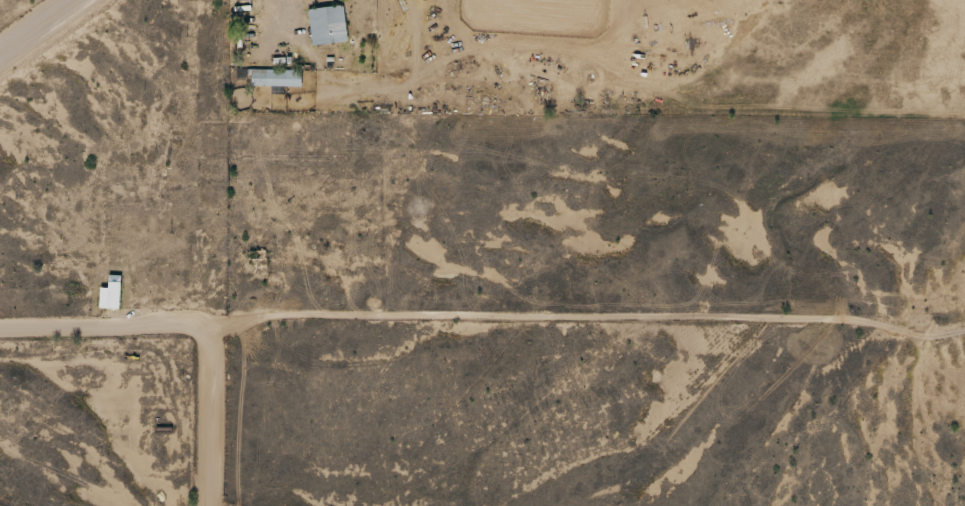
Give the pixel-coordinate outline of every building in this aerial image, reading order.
[(343,7),(307,10),(311,46),(346,43),(343,7)] [(249,88),(301,88),(301,71),(249,71),(249,88)] [(98,289),(98,310),(119,310),(119,277),(107,277),(107,289),(98,289)]
